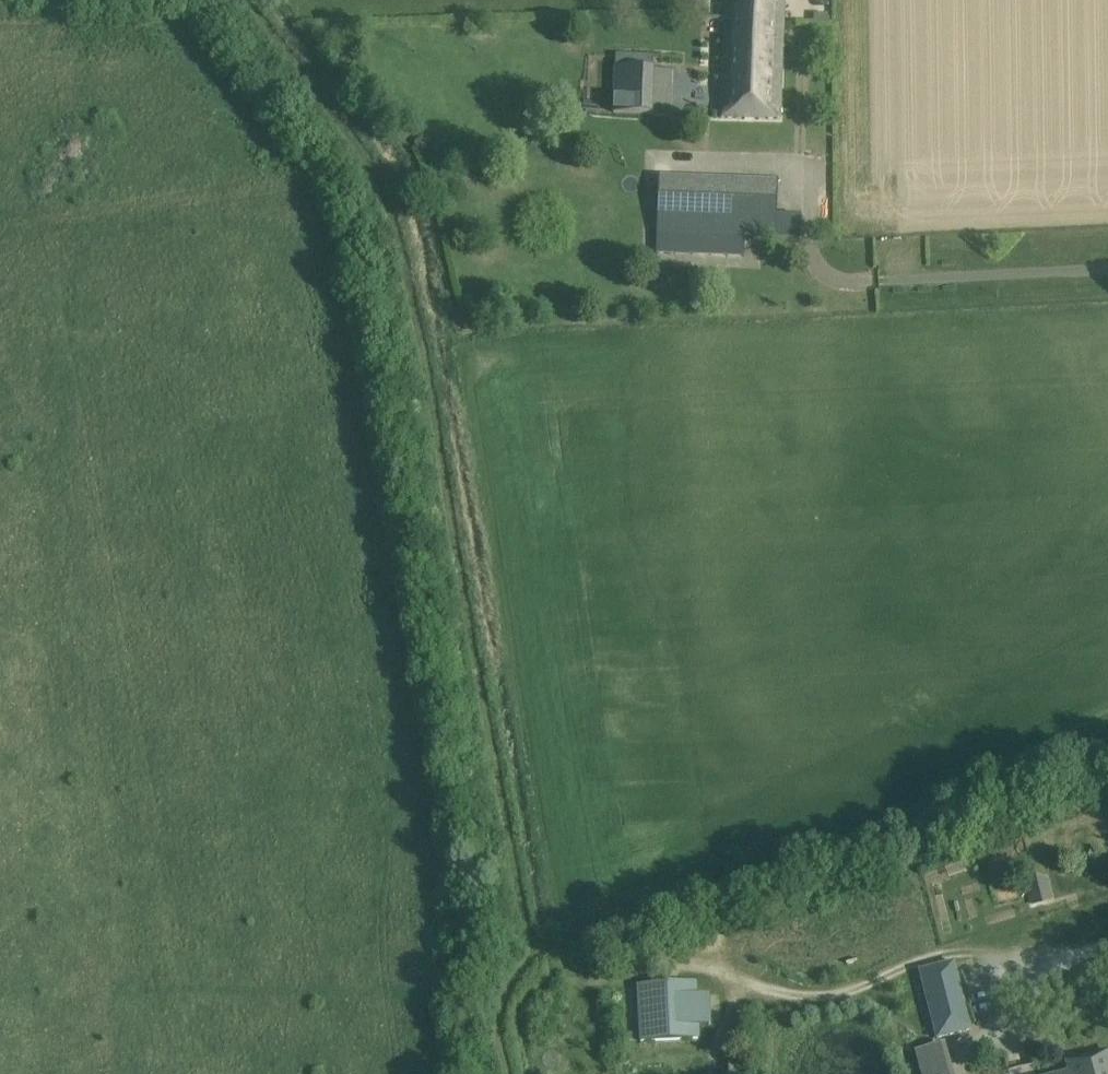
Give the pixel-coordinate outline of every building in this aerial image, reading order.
[(722,116),(779,119),(784,0),(728,0),(722,116)] [(814,14),(814,23),(828,24),(828,14),(814,14)] [(653,56),(616,55),(613,112),(651,114),(653,56)] [(728,213),(658,211),(657,233),(799,238),(800,216),(776,215),(777,180),(729,178),(728,213)] [(1050,874),(1026,875),(1027,901),(1051,900),(1050,874)] [(954,962),(933,967),(920,970),(937,1038),(971,1030),(954,962)] [(641,1041),(698,1038),(695,983),(638,986),(641,1041)] [(912,1050),(920,1073),(954,1073),(943,1040),(912,1050)] [(1077,1060),(1080,1070),(1064,1073),(1107,1073),(1107,1052),(1077,1060)]
